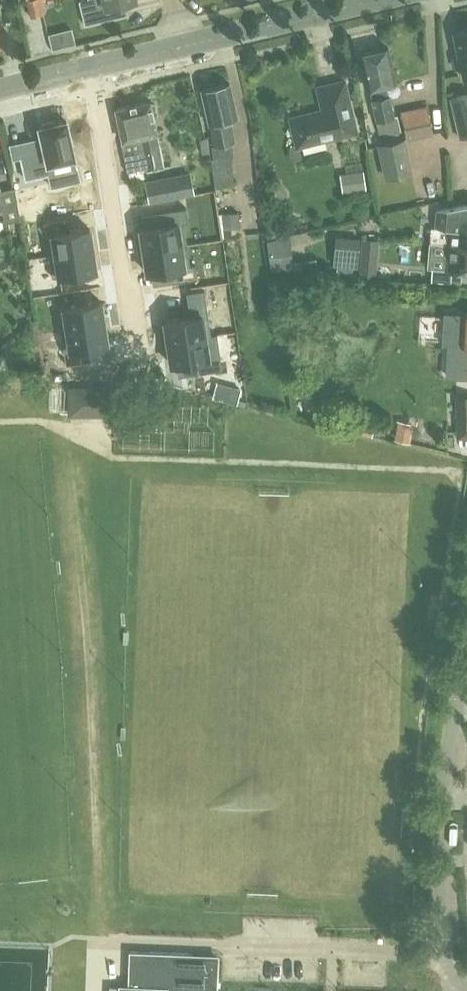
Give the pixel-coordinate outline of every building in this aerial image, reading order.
[(31,16),(42,14),(42,13),(46,13),(43,0),(27,0),(31,16)] [(85,23),(109,17),(107,7),(137,0),(80,0),(85,23)] [(267,14),(266,9),(287,3),(286,0),(263,0),(250,4),(254,18),(267,14)] [(465,78),(466,78),(466,29),(454,32),(465,78)] [(388,94),(385,83),(397,81),(389,46),(360,53),(368,87),(369,87),(371,98),(376,120),(379,133),(401,128),(398,113),(395,114),(390,94),(388,94)] [(297,146),(357,131),(345,79),(317,86),(322,109),(290,117),(297,146)] [(214,186),(234,183),(231,156),(234,156),(232,142),(236,141),(230,117),(237,115),(229,82),(201,89),(209,122),(208,122),(213,145),(212,145),(213,158),(211,158),(214,186)] [(460,136),(466,135),(466,94),(451,98),(460,136)] [(157,132),(153,116),(158,113),(155,102),(150,101),(116,108),(123,140),(121,143),(127,171),(146,167),(147,171),(165,168),(158,132),(157,132)] [(434,107),(413,108),(414,140),(443,139),(442,120),(435,120),(434,107)] [(45,149),(20,155),(21,156),(26,178),(48,173),(77,166),(66,120),(55,122),(55,120),(42,122),(43,125),(39,126),(41,135),(45,149)] [(385,178),(413,172),(405,137),(377,144),(385,178)] [(149,203),(195,193),(190,170),(144,180),(149,203)] [(342,192),(366,188),(363,170),(340,173),(342,192)] [(4,209),(7,219),(18,217),(13,188),(0,191),(0,210),(4,209)] [(39,197),(23,201),(26,215),(42,211),(39,197)] [(465,203),(437,208),(436,217),(436,226),(449,227),(447,243),(466,245),(466,202),(465,203)] [(164,223),(140,227),(143,249),(187,243),(183,221),(188,221),(186,207),(162,210),(164,223)] [(223,229),(240,227),(238,210),(221,212),(223,229)] [(90,227),(46,233),(49,255),(93,248),(90,227)] [(267,240),(271,271),(317,266),(316,257),(293,260),(289,234),(276,235),(276,239),(267,240)] [(378,256),(380,239),(363,237),(361,255),(378,256)] [(187,243),(143,249),(147,272),(171,268),(173,281),(197,277),(195,263),(190,264),(187,243)] [(447,243),(445,268),(432,267),(431,280),(451,281),(452,270),(466,271),(466,245),(447,243)] [(93,248),(49,255),(52,276),(96,269),(93,248)] [(190,315),(164,319),(168,341),(217,333),(211,334),(204,289),(186,291),(190,315)] [(101,300),(57,307),(61,329),(104,322),(101,300)] [(445,343),(450,344),(448,375),(466,376),(466,312),(462,312),(447,311),(445,343)] [(104,322),(61,329),(64,351),(108,344),(104,322)] [(217,333),(168,341),(171,363),(196,359),(198,372),(222,368),(217,333)] [(217,381),(213,396),(222,398),(225,399),(237,402),(241,387),(217,381)] [(67,415),(116,415),(116,385),(67,385),(67,415)] [(455,397),(457,436),(466,435),(466,396),(455,397)] [(356,432),(372,436),(374,427),(358,423),(356,432)] [(398,424),(395,438),(410,441),(413,427),(398,424)] [(111,990),(217,990),(217,987),(218,959),(219,954),(219,953),(129,950),(129,983),(118,983),(118,985),(111,985),(111,990)]
